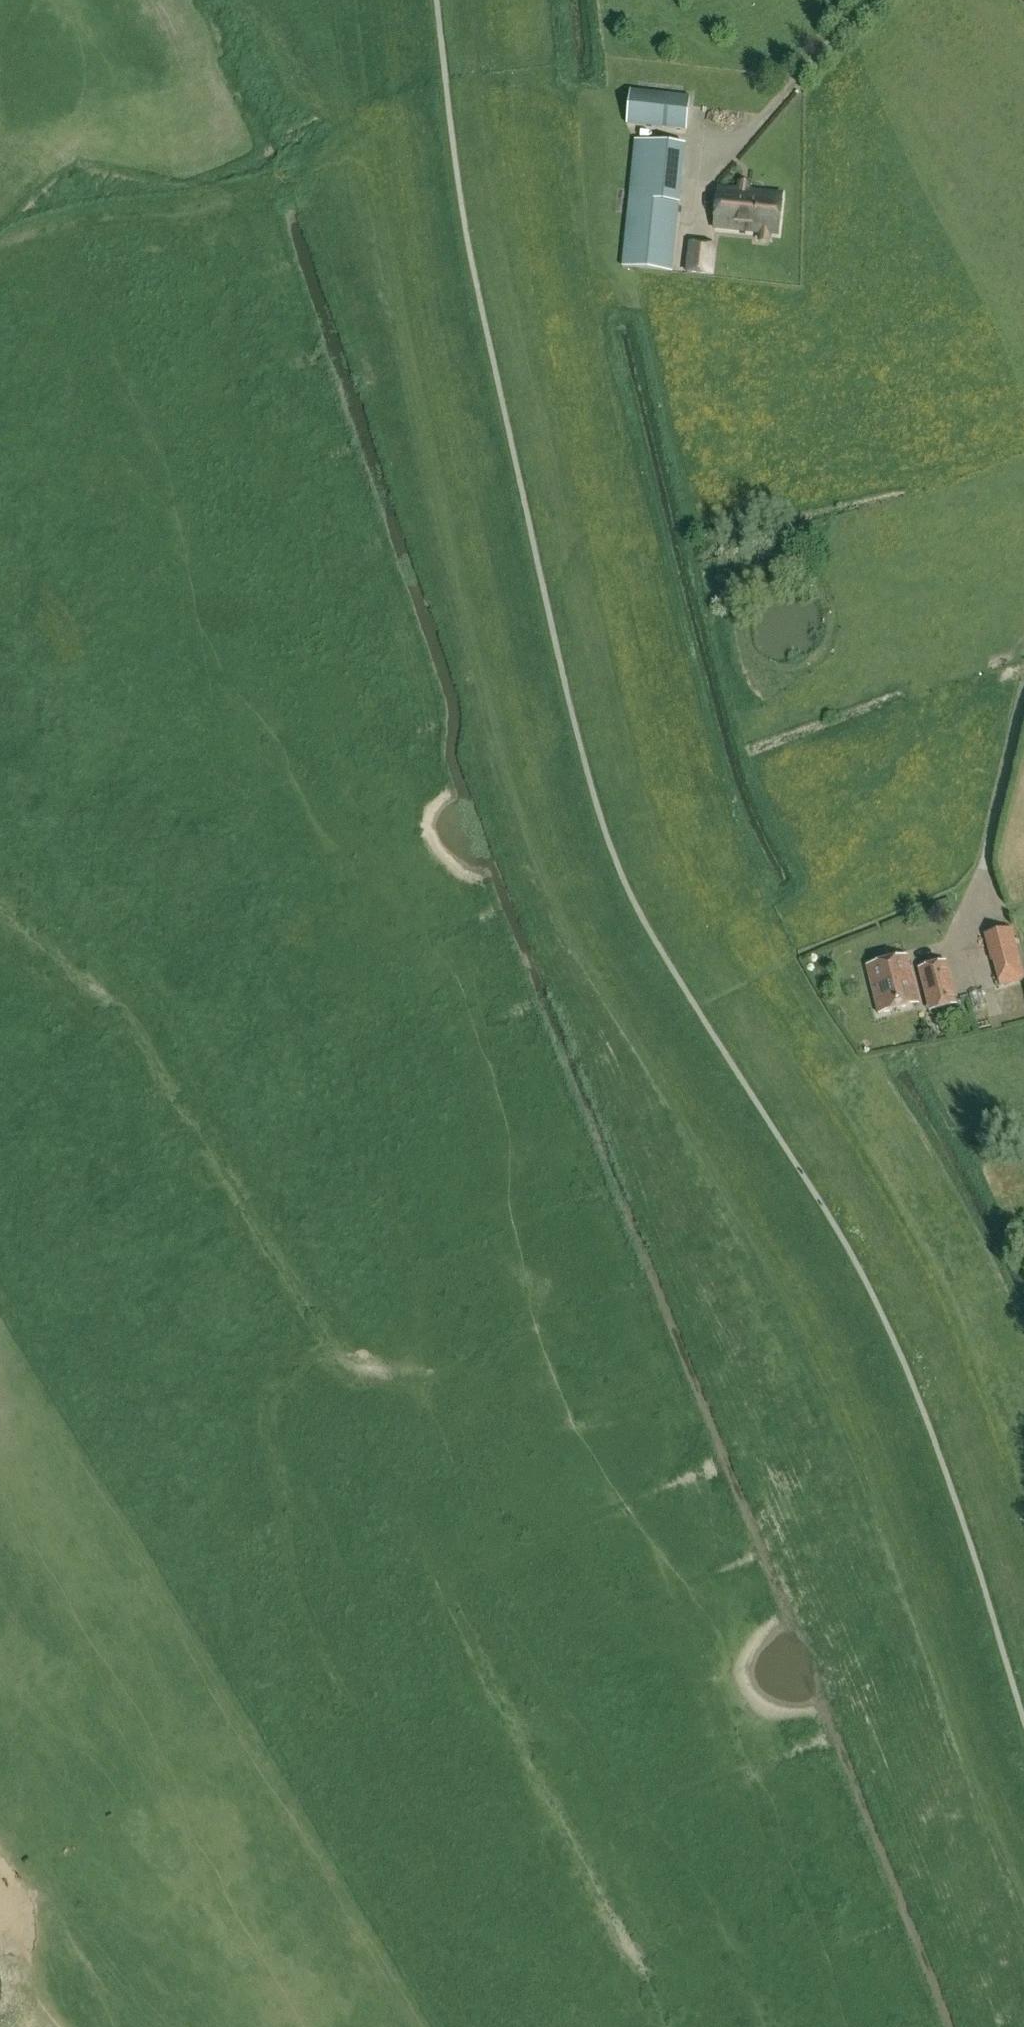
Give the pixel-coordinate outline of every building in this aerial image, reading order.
[(626,124),(686,130),(689,97),(630,90),(626,124)] [(635,142),(622,267),(671,272),(684,147),(635,142)] [(782,194),(718,188),(714,227),(778,234),(782,194)] [(686,273),(712,276),(715,262),(716,263),(717,246),(689,242),(686,273)] [(1011,929),(988,935),(994,960),(1017,954),(1011,929)] [(919,1004),(906,955),(866,966),(879,1014),(919,1004)] [(942,963),(918,969),(927,1003),(951,997),(942,963)]
